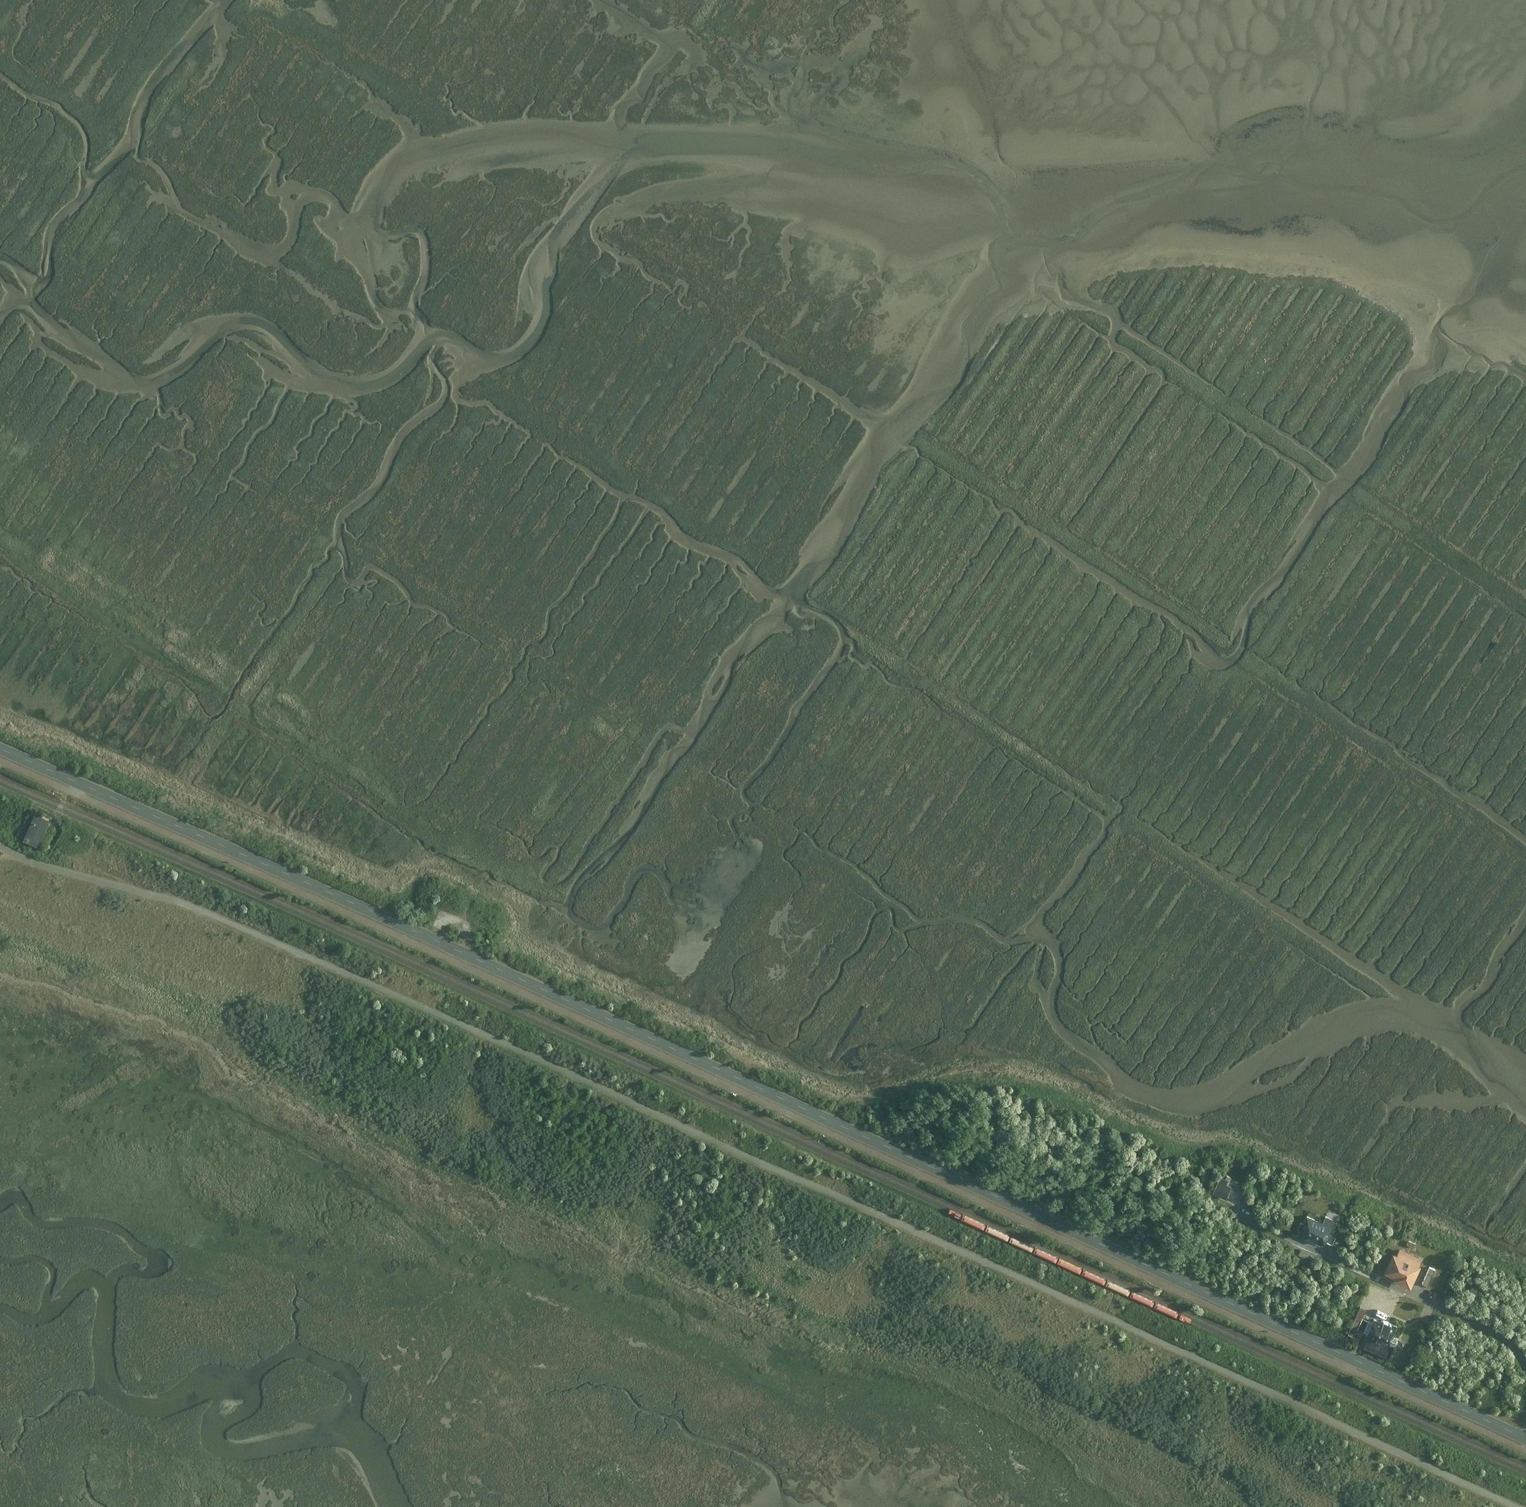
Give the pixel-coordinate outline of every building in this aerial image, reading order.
[(42,817),(29,843),(44,850),(46,845),(50,847),(58,830),(54,828),(56,824),(42,817)] [(70,822),(65,820),(61,827),(66,830),(70,822)] [(1219,1178),(1212,1195),(1226,1201),(1232,1187),(1227,1185),(1228,1182),(1219,1178)] [(1333,1208),(1311,1197),(1308,1203),(1331,1213),(1333,1208)] [(1334,1227),(1307,1215),(1299,1232),(1309,1236),(1307,1240),(1325,1247),(1334,1227)] [(1397,1256),(1394,1254),(1385,1272),(1394,1275),(1392,1279),(1407,1287),(1409,1283),(1412,1285),(1422,1262),(1399,1252),(1397,1256)] [(1434,1271),(1429,1268),(1421,1284),(1428,1287),(1434,1271)] [(1366,1313),(1357,1309),(1345,1335),(1354,1340),(1366,1313)] [(1398,1328),(1375,1319),(1362,1348),(1390,1359),(1398,1339),(1394,1337),(1398,1328)]
